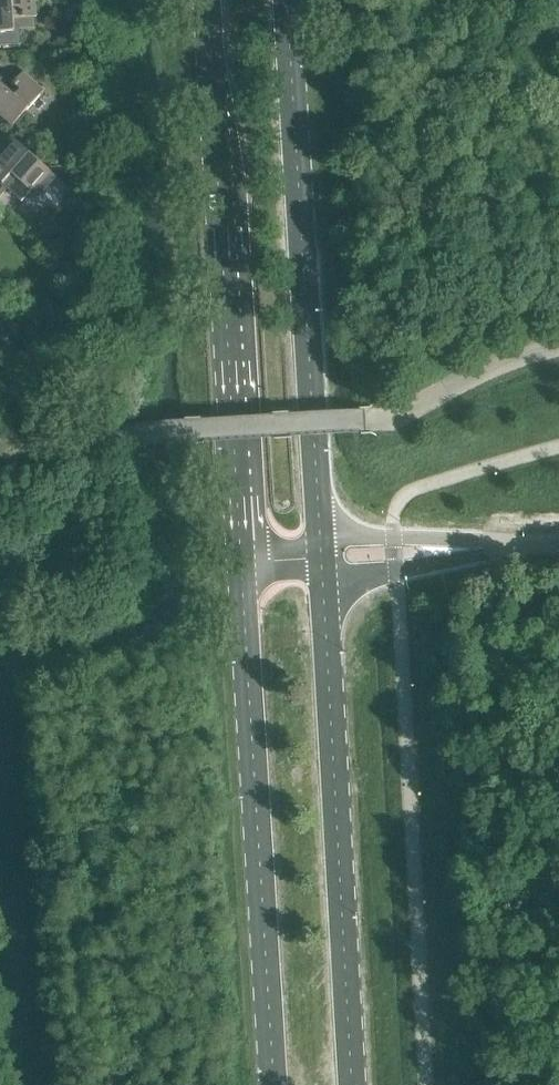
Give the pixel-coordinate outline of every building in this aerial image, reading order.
[(21,43),(20,29),(13,29),(12,17),(35,16),(34,0),(0,0),(0,45),(21,43)] [(12,125),(43,90),(22,72),(7,89),(0,83),(0,114),(12,125)] [(6,188),(20,201),(30,190),(36,195),(54,174),(11,137),(0,149),(0,195),(6,188)] [(77,278),(90,274),(95,272),(91,259),(89,259),(73,265),(77,278)] [(49,306),(32,311),(37,328),(54,322),(49,306)]
